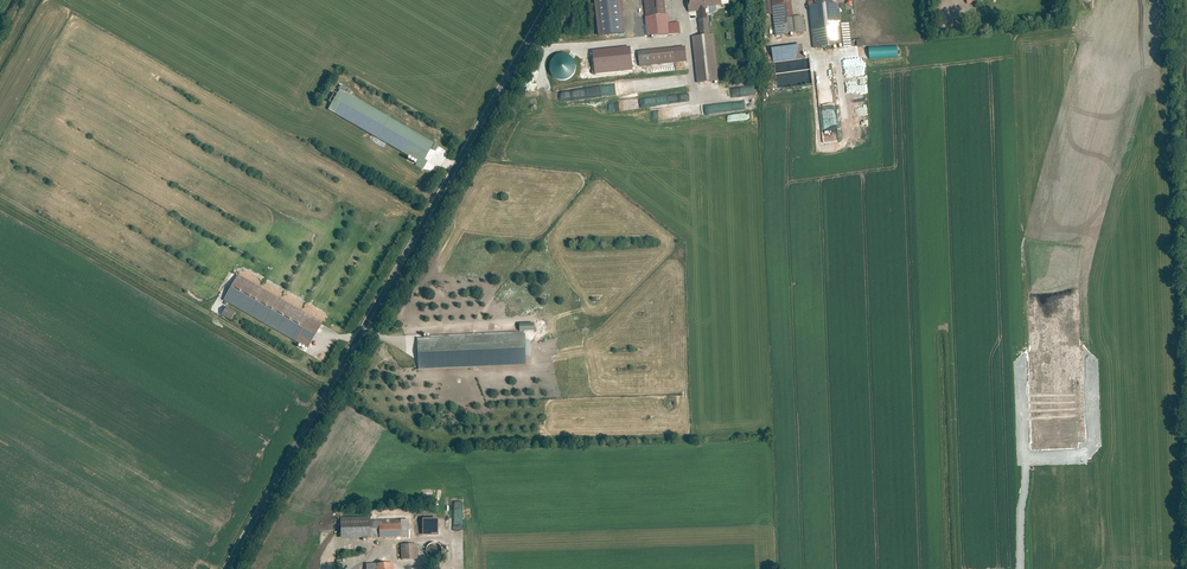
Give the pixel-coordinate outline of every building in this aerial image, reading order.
[(597,36),(624,34),(621,0),(594,0),(597,36)] [(645,36),(681,32),(680,24),(664,26),(661,0),(640,0),(645,36)] [(719,0),(686,0),(687,10),(696,9),(699,37),(692,38),(698,83),(718,80),(712,39),(707,40),(703,7),(720,5),(719,0)] [(772,38),(802,35),(801,20),(790,22),(788,0),(769,0),(772,38)] [(814,49),(843,46),(840,15),(834,16),(833,0),(836,0),(815,0),(816,10),(811,10),(814,49)] [(801,45),(770,49),(772,63),(803,59),(801,45)] [(868,47),(868,59),(897,58),(896,45),(868,47)] [(593,75),(632,70),(629,47),(591,51),(593,75)] [(576,76),(572,58),(568,58),(567,53),(547,57),(551,81),(576,76)] [(650,67),(672,64),(670,53),(649,56),(650,67)] [(432,144),(339,91),(328,112),(414,161),(411,168),(421,173),(426,164),(422,161),(432,144)] [(820,95),(820,107),(834,106),(834,94),(820,95)] [(653,114),(655,121),(665,119),(663,111),(653,114)] [(321,320),(240,276),(227,301),(308,345),(321,320)] [(224,306),(219,315),(230,321),(234,312),(224,306)] [(526,329),(419,333),(421,368),(527,364),(526,329)] [(338,516),(339,536),(405,533),(405,520),(367,521),(366,515),(338,516)] [(440,549),(440,547),(440,545),(439,543),(438,542),(436,541),(435,540),(433,540),(431,540),(429,541),(427,542),(426,543),(425,545),(425,547),(425,549),(426,551),(427,553),(429,554),(431,555),(433,555),(435,555),(436,554),(438,553),(439,551),(440,549)] [(416,545),(401,546),(401,561),(417,561),(416,545)]
